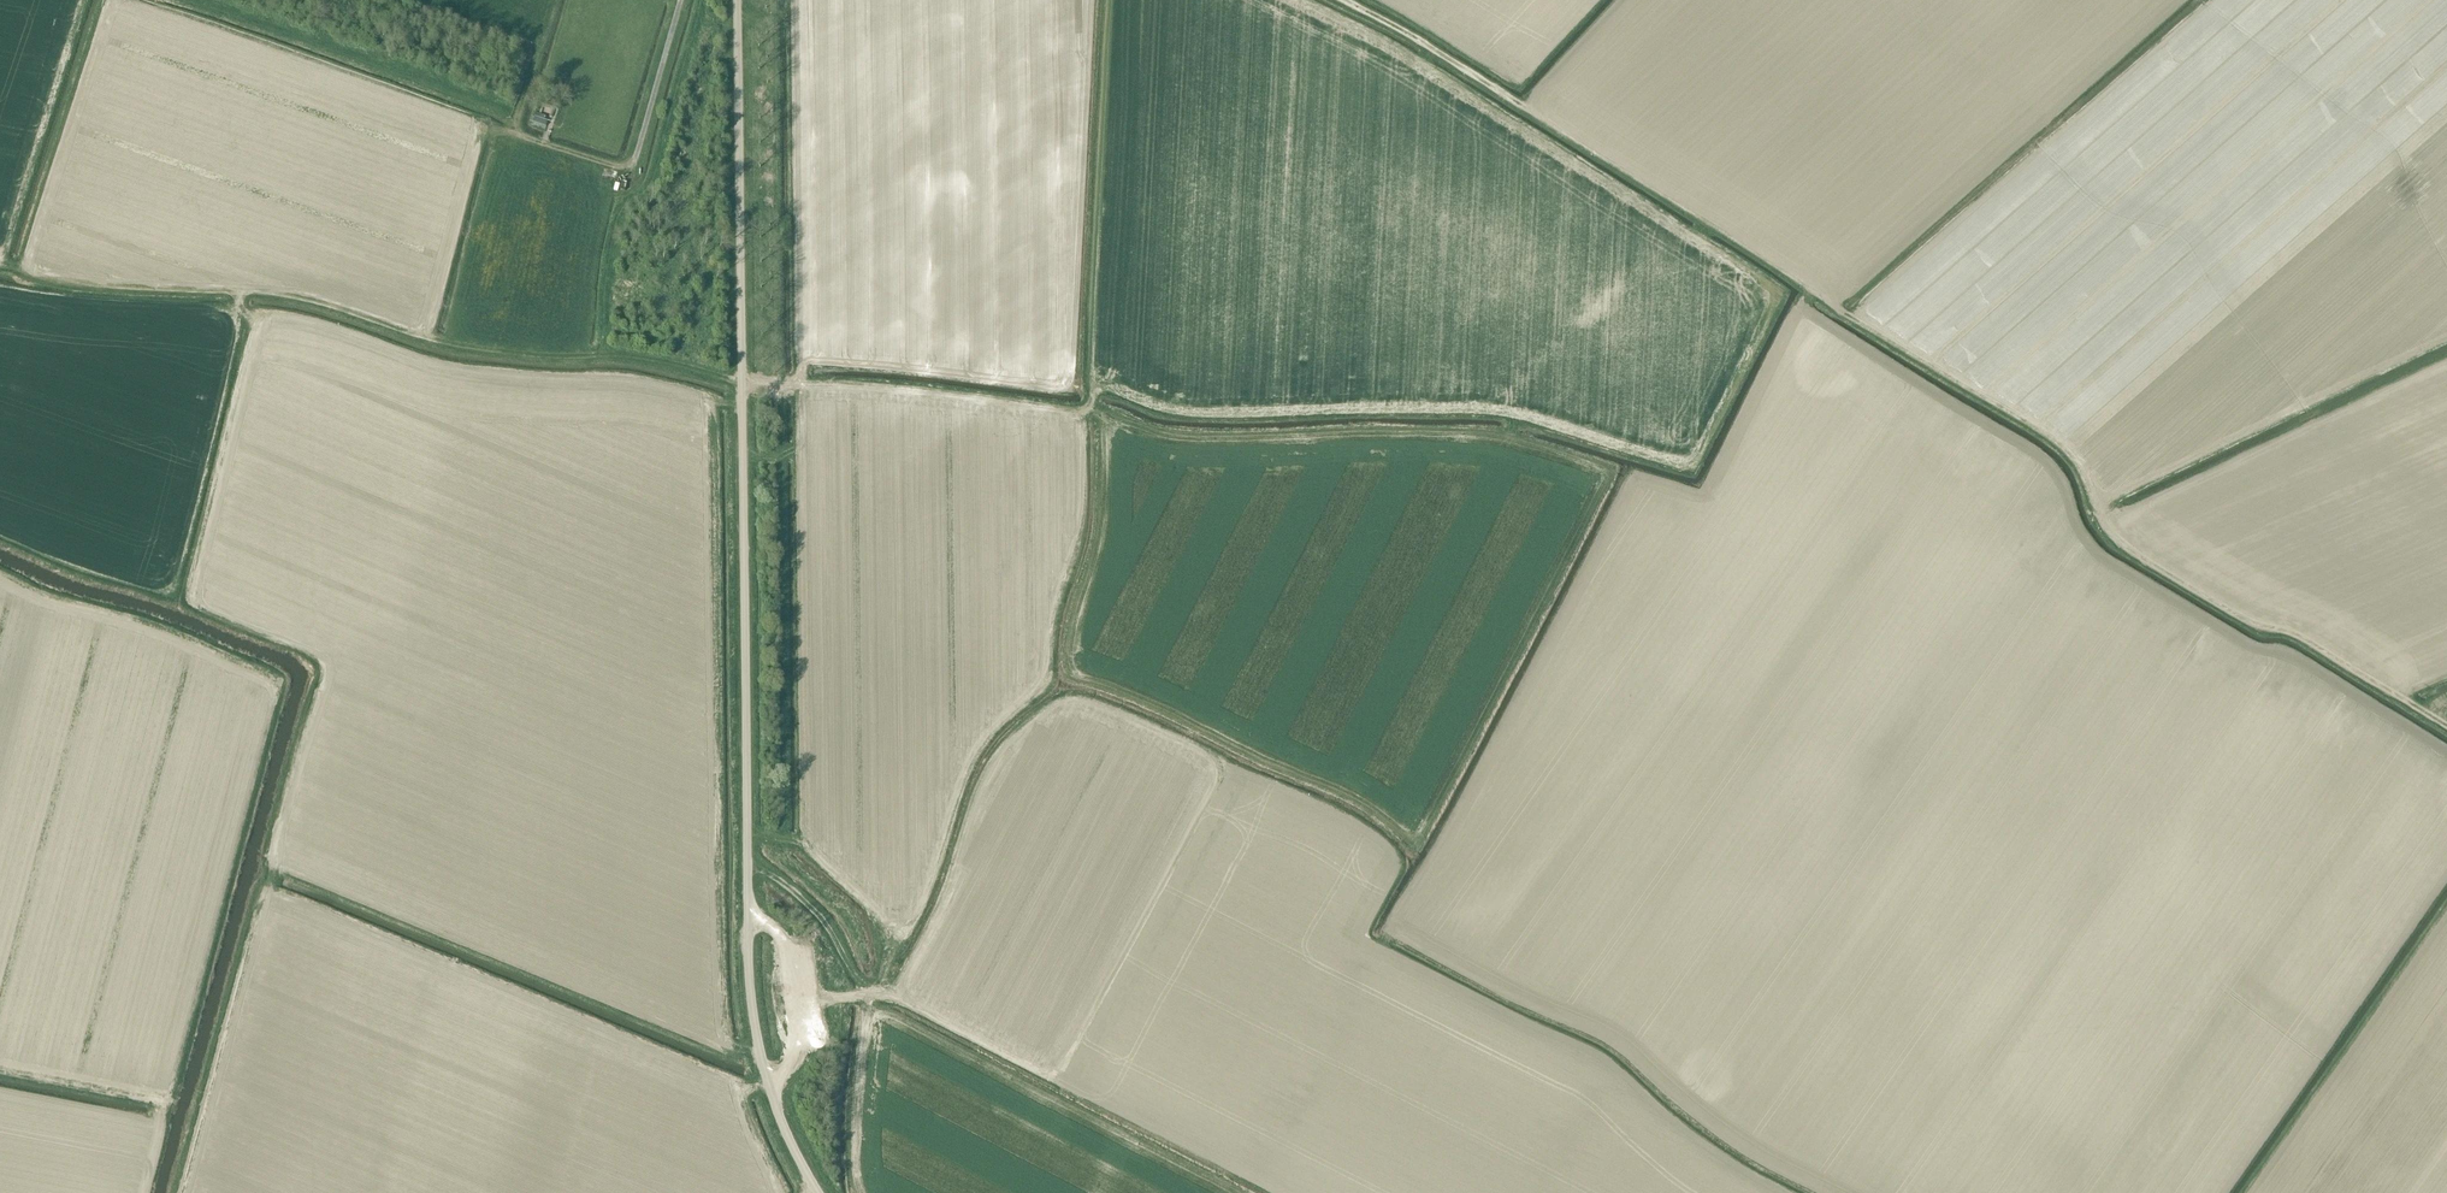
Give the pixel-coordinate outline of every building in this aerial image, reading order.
[(547,127),(548,122),(545,121),(547,117),(536,113),(533,123),(547,127)]
